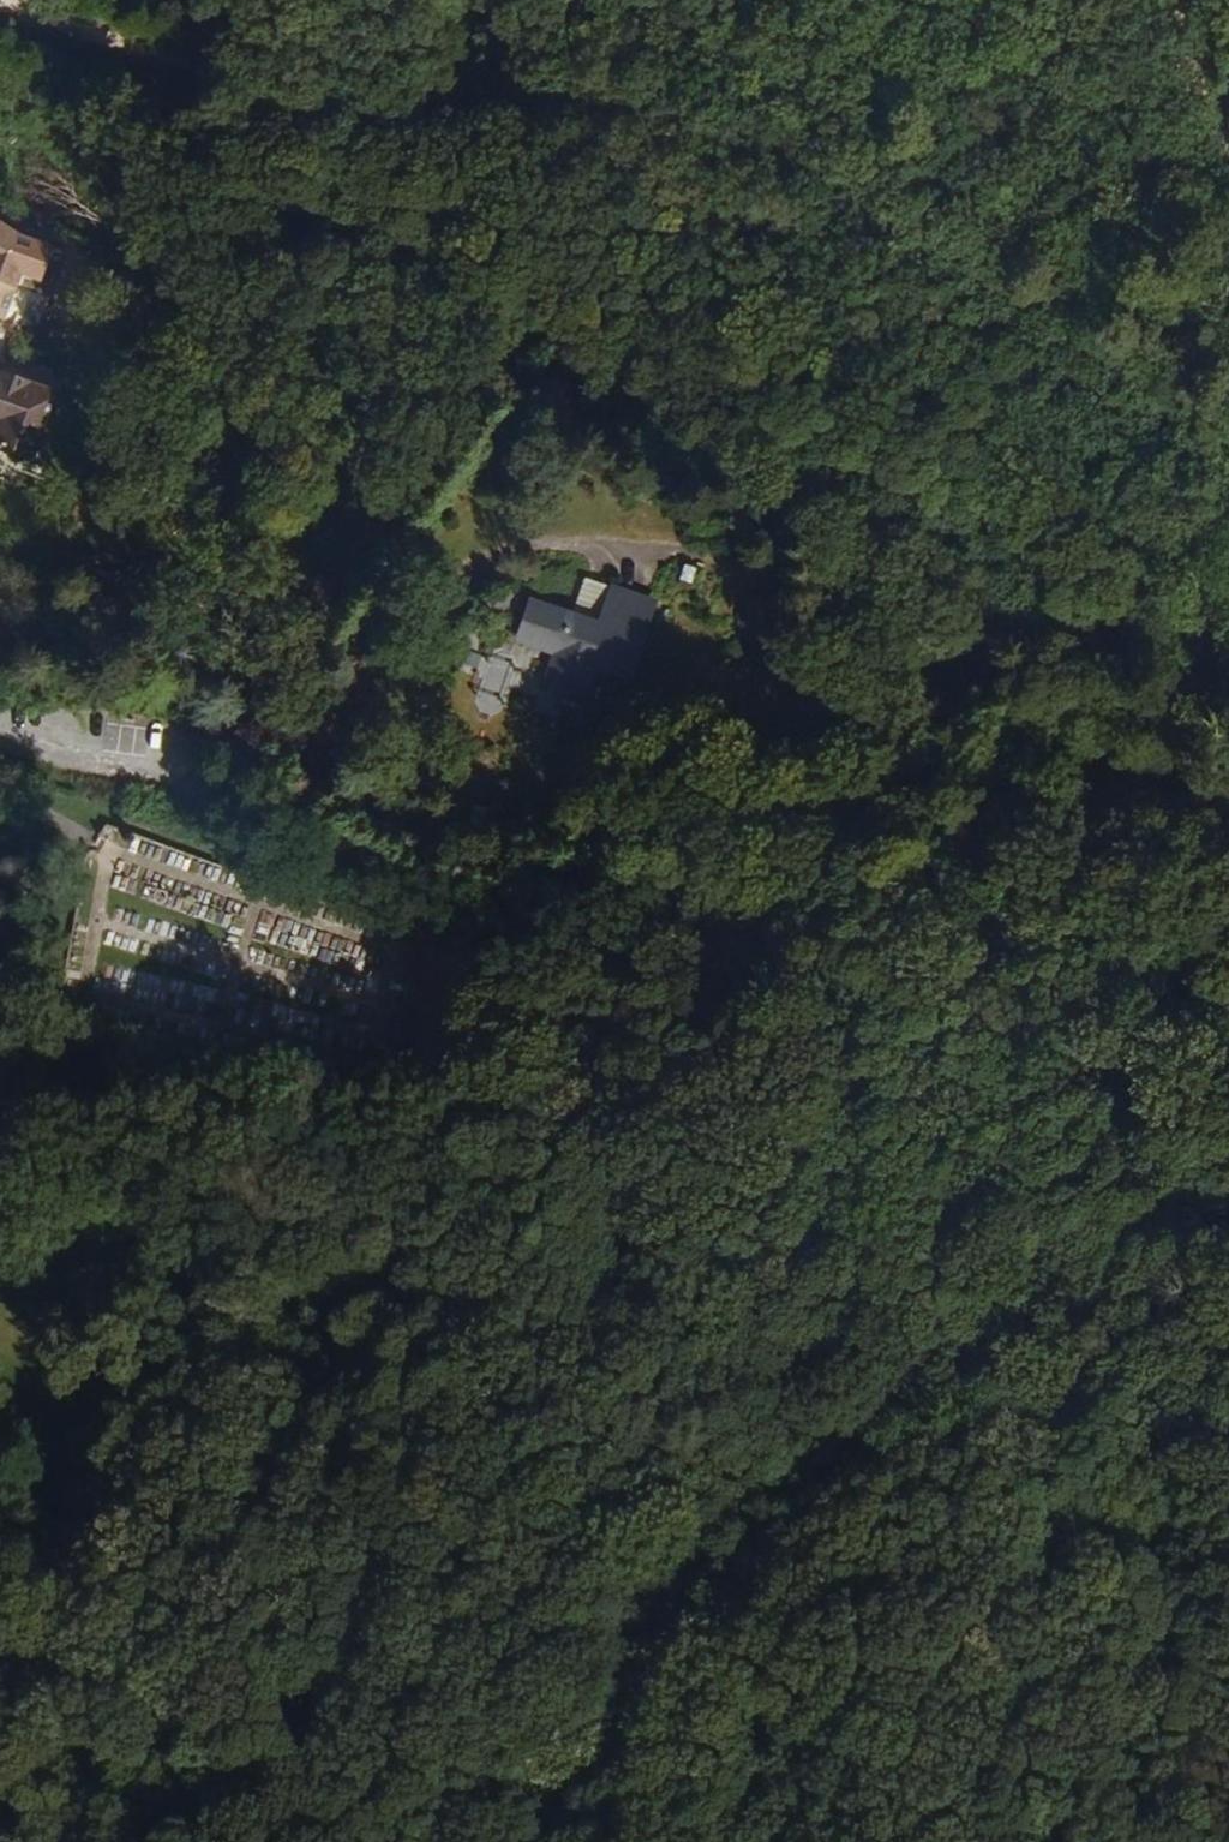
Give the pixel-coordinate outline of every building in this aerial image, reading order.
[(51,386),(0,364),(0,415),(25,423),(26,421),(35,425),(51,386)] [(25,423),(0,415),(0,431),(18,439),(25,423)] [(18,439),(0,431),(0,449),(11,454),(18,439)] [(585,732),(600,652),(555,645),(547,683),(467,667),(463,687),(481,690),(475,712),(504,717),(502,727),(528,733),(522,752),(545,757),(551,725),(585,732)] [(475,712),(481,690),(463,687),(459,709),(475,712)] [(522,752),(528,733),(502,727),(499,746),(522,752)]
